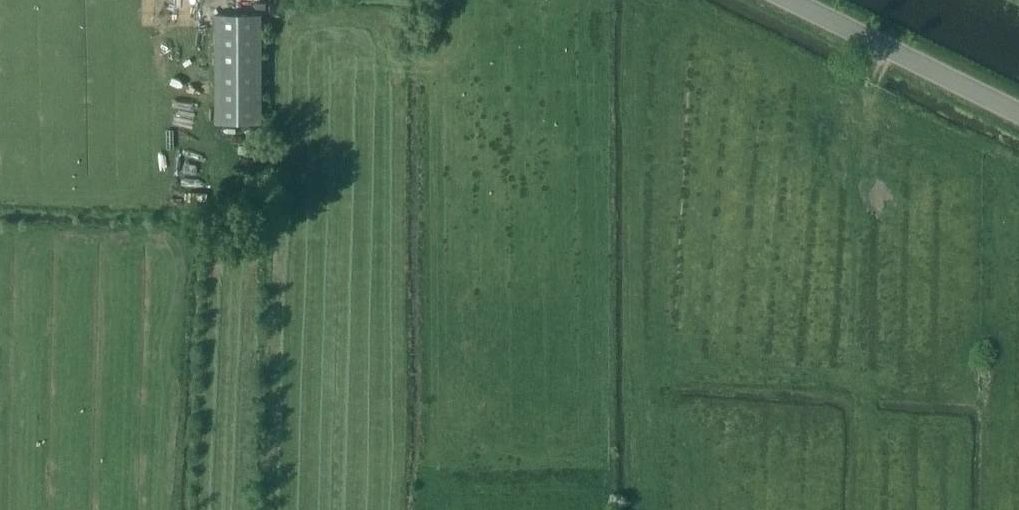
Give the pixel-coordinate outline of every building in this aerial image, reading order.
[(261,14),(215,14),(214,122),(260,122),(261,14)]
